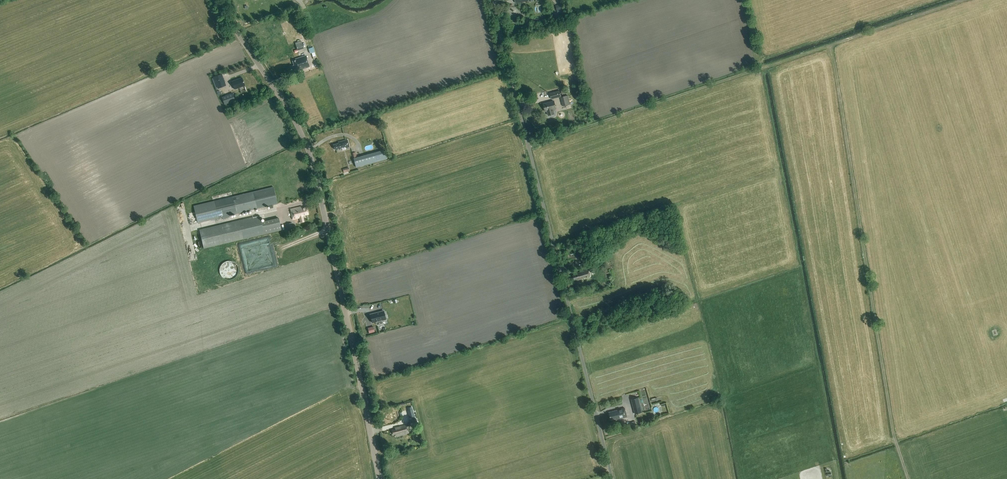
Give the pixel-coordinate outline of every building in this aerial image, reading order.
[(295,43),(298,50),(304,48),(301,41),(295,43)] [(294,65),(292,66),(293,70),(299,68),(300,70),(309,66),(305,55),(296,58),(296,60),(293,61),(294,65)] [(218,88),(226,85),(221,74),(214,76),(218,88)] [(245,85),(242,78),(232,81),(234,89),(245,85)] [(550,93),(551,99),(561,96),(560,90),(550,93)] [(232,93),(222,97),(225,104),(235,100),(232,93)] [(563,106),(570,104),(568,95),(560,97),(563,106)] [(545,111),(546,111),(548,116),(556,114),(555,109),(556,109),(554,101),(543,104),(545,111)] [(345,148),(349,147),(347,139),(338,142),(339,143),(334,145),(335,149),(336,149),(336,150),(342,148),(343,150),(345,149),(345,148)] [(387,158),(384,150),(354,159),(356,167),(387,158)] [(229,215),(269,206),(270,208),(273,207),(273,205),(277,204),(273,186),(194,205),(198,223),(222,217),(223,219),(230,217),(229,215)] [(303,215),(308,214),(306,207),(301,208),(300,207),(291,209),(293,220),(299,218),(300,222),(304,221),(303,215)] [(204,248),(282,230),(279,217),(261,221),(260,215),(199,229),(204,248)] [(285,230),(286,235),(294,233),(292,222),(285,224),(286,230),(285,230)] [(219,267),(227,279),(240,270),(231,258),(219,267)] [(591,276),(589,270),(577,273),(577,274),(573,275),(575,280),(577,279),(577,280),(591,276)] [(384,311),(370,314),(372,322),(376,321),(377,324),(382,323),(381,320),(386,319),(384,311)] [(635,414),(642,412),(638,397),(631,399),(635,414)] [(625,408),(609,412),(611,419),(616,418),(616,419),(627,416),(625,408)] [(396,436),(409,433),(407,425),(395,428),(396,429),(392,430),(393,434),(395,434),(396,436)]
